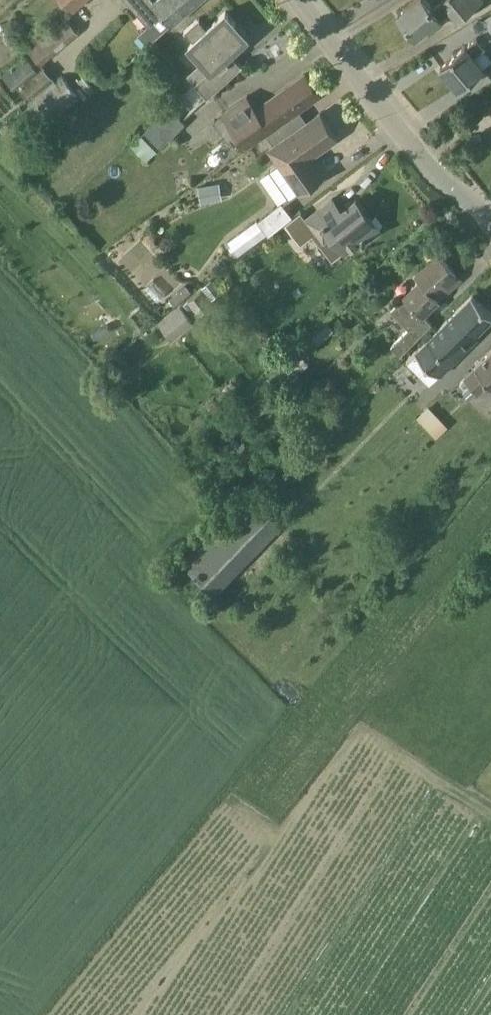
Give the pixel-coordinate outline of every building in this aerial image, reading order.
[(74,9),(84,0),(66,0),(74,9)] [(147,45),(199,0),(156,0),(154,1),(153,0),(127,0),(148,25),(138,34),(147,45)] [(416,36),(429,26),(431,29),(442,19),(442,18),(451,11),(459,20),(483,0),(442,0),(433,8),(426,0),(415,0),(398,15),(416,36)] [(236,24),(225,12),(207,29),(198,20),(185,32),(194,41),(189,46),(202,61),(186,76),(208,99),(242,67),(230,54),(244,41),(239,36),(246,29),(239,21),(236,24)] [(29,47),(42,64),(81,34),(68,17),(29,47)] [(474,56),(485,47),(477,37),(466,46),(465,46),(441,66),(459,88),(483,67),(474,56)] [(29,102),(52,78),(23,51),(1,75),(29,102)] [(249,146),(283,122),(320,96),(304,75),(255,110),(247,98),(226,113),(249,146)] [(31,106),(47,126),(80,99),(63,80),(31,106)] [(169,107),(141,135),(158,151),(185,124),(169,107)] [(269,149),(279,164),(304,146),(311,156),(338,138),(320,113),(297,129),(290,119),(267,135),(274,145),(269,149)] [(304,146),(279,164),(269,170),(289,199),(299,192),(299,193),(325,175),(311,156),(304,146)] [(201,204),(217,201),(214,184),(198,187),(201,204)] [(302,209),(292,216),(286,221),(295,233),(304,226),(331,261),(345,250),(345,251),(361,238),(364,241),(379,229),(356,199),(341,211),(332,199),(308,217),(302,209)] [(286,221),(292,216),(281,202),(229,244),(232,249),(229,251),(232,255),(235,253),(240,258),(286,221)] [(390,346),(399,356),(432,324),(423,315),(449,289),(445,285),(457,275),(440,256),(416,277),(420,281),(404,296),(405,297),(390,311),(408,329),(390,346)] [(212,282),(202,290),(210,300),(220,292),(212,282)] [(187,302),(198,317),(214,304),(210,300),(202,290),(187,302)] [(473,295),(406,361),(407,362),(408,362),(420,374),(430,365),(440,375),(466,349),(463,345),(477,331),(478,332),(490,319),(490,313),(473,295)] [(172,341),(194,323),(179,305),(157,323),(172,341)] [(478,392),(489,382),(490,384),(490,352),(475,367),(476,367),(464,378),(478,392)] [(335,384),(328,377),(325,380),(322,377),(315,384),(340,409),(348,400),(333,386),(335,384)] [(469,385),(464,379),(460,383),(465,389),(469,385)] [(477,393),(470,386),(463,392),(470,400),(477,393)] [(437,436),(448,425),(430,405),(418,416),(437,436)] [(218,594),(284,523),(254,495),(188,567),(218,594)]
